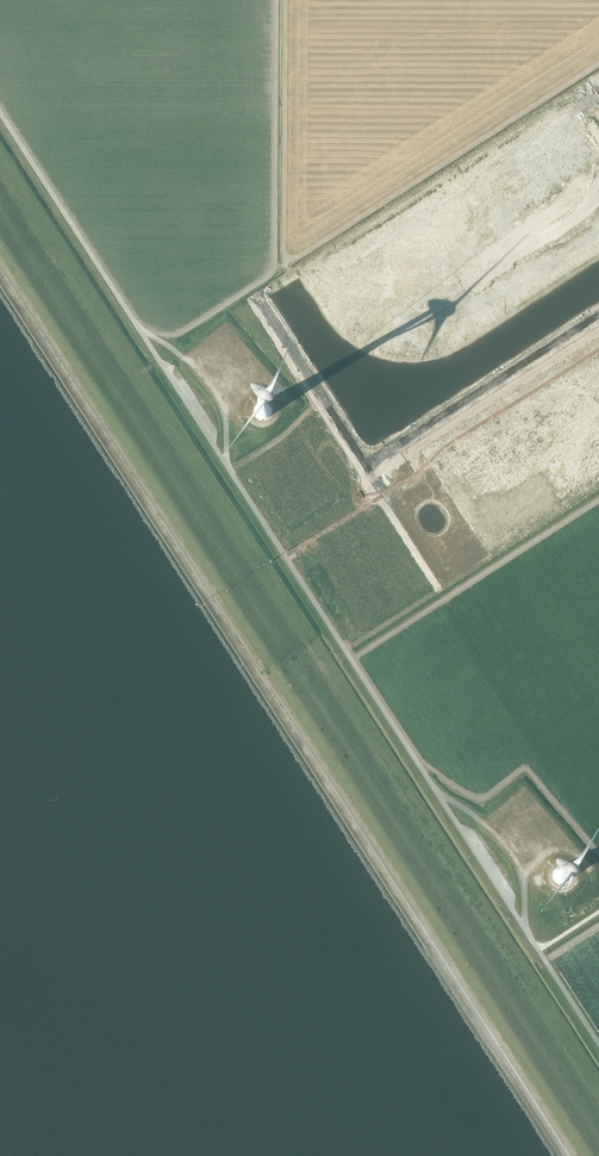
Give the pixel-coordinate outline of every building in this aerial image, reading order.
[(453,482),(474,512),(463,518),(488,555),(598,484),(598,357),(571,375),(585,398),(453,482)] [(253,411),(253,412),(253,413),(254,414),(254,415),(254,416),(255,416),(255,417),(256,418),(257,419),(258,419),(258,420),(259,420),(260,420),(261,420),(261,421),(262,421),(263,421),(264,421),(265,421),(265,420),(266,420),(267,420),(268,420),(268,419),(269,419),(269,418),(270,418),(270,417),(271,417),(271,416),(272,416),(272,415),(272,414),(272,413),(273,413),(273,412),(273,411),(273,410),(273,409),(272,409),(272,408),(272,407),(272,406),(271,406),(271,405),(270,405),(270,404),(269,404),(269,403),(268,403),(268,402),(267,402),(266,402),(265,401),(264,401),(263,401),(262,401),(261,401),(260,401),(260,402),(259,402),(258,402),(258,403),(257,403),(256,404),(255,405),(255,406),(254,406),(254,407),(254,408),(253,408),(253,409),(253,410),(253,411)] [(552,875),(552,876),(552,877),(552,878),(552,879),(553,879),(553,880),(553,881),(554,881),(554,882),(555,882),(555,883),(556,883),(556,884),(557,884),(558,884),(558,885),(559,885),(560,885),(561,885),(562,885),(563,885),(564,885),(565,885),(565,884),(566,884),(567,884),(567,883),(568,883),(568,882),(569,882),(569,881),(570,881),(570,880),(570,879),(571,879),(571,878),(571,877),(571,876),(571,875),(571,874),(571,873),(571,872),(570,871),(570,870),(569,869),(569,868),(568,868),(567,867),(566,867),(566,866),(565,866),(564,866),(563,866),(563,865),(562,865),(561,865),(560,865),(560,866),(559,866),(558,866),(557,866),(557,867),(556,867),(555,868),(554,868),(554,869),(553,870),(553,871),(552,871),(552,872),(552,873),(552,874),(552,875)]
